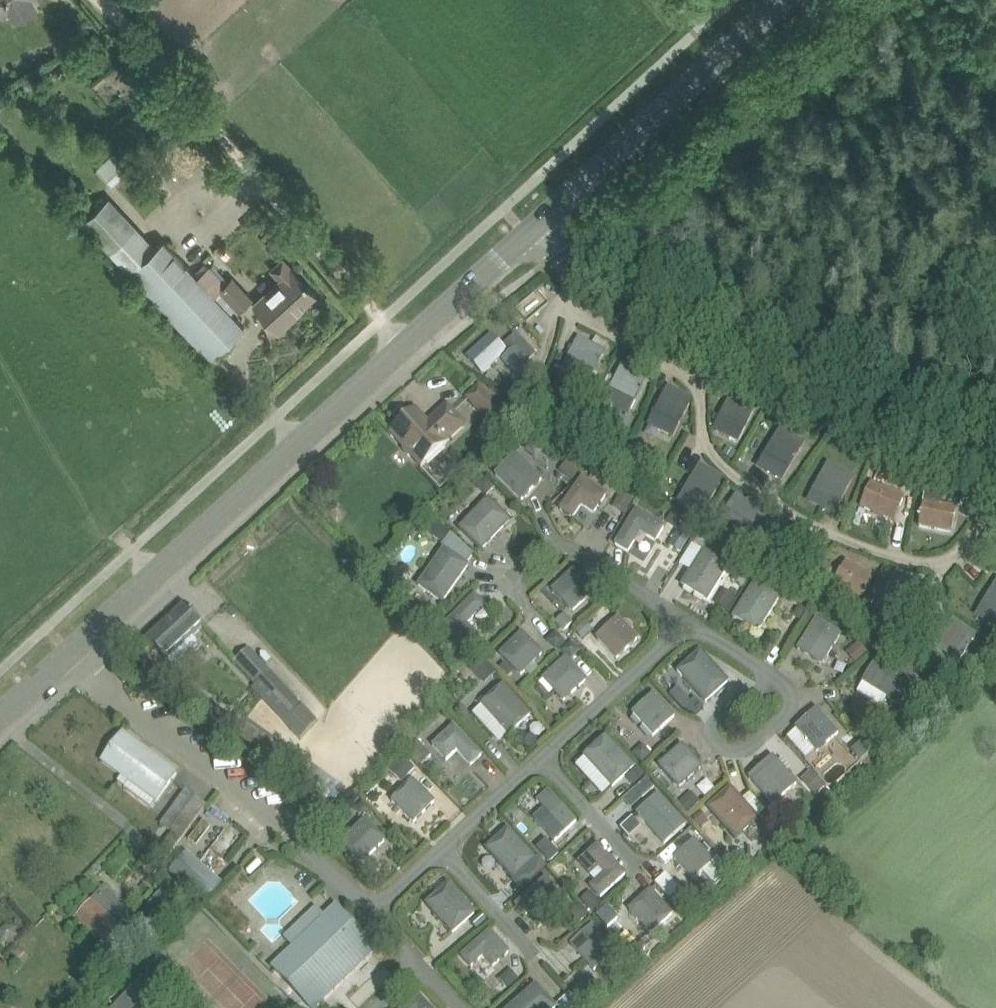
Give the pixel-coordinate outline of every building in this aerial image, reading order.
[(34,0),(0,0),(0,14),(7,10),(15,23),(39,9),(34,0)] [(131,169),(115,151),(98,167),(114,186),(131,169)] [(139,177),(153,190),(158,185),(144,172),(139,177)] [(72,174),(60,184),(70,195),(81,186),(72,174)] [(211,358),(245,327),(164,239),(155,246),(110,197),(83,221),(211,358)] [(293,269),(289,272),(280,260),(270,268),(280,280),(254,304),(279,331),(292,319),(290,317),(316,294),(293,269)] [(220,289),(239,310),(251,299),(232,278),(220,289)] [(526,361),(535,353),(525,341),(516,332),(501,345),(497,340),(492,336),(468,357),(482,372),(501,355),(504,359),(503,360),(520,378),(531,367),(526,361)] [(565,364),(561,373),(586,386),(591,377),(593,374),(599,362),(600,362),(600,361),(599,361),(604,351),(578,338),(569,356),(565,364)] [(609,392),(633,403),(640,390),(641,390),(642,389),(640,388),(645,379),(621,367),(609,392)] [(479,387),(468,397),(482,412),(493,402),(479,387)] [(678,425),(689,403),(665,391),(654,413),(678,425)] [(731,396),(720,418),(743,430),(754,408),(731,396)] [(416,409),(391,432),(423,467),(467,426),(447,405),(428,423),(416,409)] [(556,427),(574,438),(580,428),(562,417),(556,427)] [(765,456),(788,469),(795,457),(796,458),(797,457),(795,456),(801,447),(778,434),(765,456)] [(866,450),(863,459),(869,461),(873,453),(866,450)] [(520,501),(543,479),(515,451),(493,473),(520,501)] [(904,496),(884,487),(893,466),(881,460),(861,506),(894,520),(904,496)] [(571,480),(579,470),(567,461),(559,471),(571,480)] [(850,480),(826,468),(815,490),(838,502),(850,480)] [(684,492),(707,505),(720,482),(697,469),(684,492)] [(607,494),(582,475),(558,510),(572,519),(582,505),(594,513),(607,494)] [(476,488),(486,496),(494,486),(485,477),(476,488)] [(926,491),(919,525),(951,531),(956,508),(940,505),(942,495),(943,486),(928,483),(926,491)] [(624,490),(613,506),(624,515),(635,499),(624,490)] [(736,495),(723,516),(753,536),(761,525),(762,526),(763,524),(762,524),(767,515),(736,495)] [(511,520),(489,497),(458,528),(481,551),(511,520)] [(665,526),(636,508),(614,544),(627,552),(639,532),(656,542),(665,526)] [(672,512),(667,521),(677,528),(683,519),(672,512)] [(680,528),(671,542),(682,548),(690,535),(692,532),(682,525),(680,528)] [(468,565),(444,548),(419,585),(442,601),(468,565)] [(707,600),(728,566),(704,551),(682,585),(707,600)] [(790,553),(783,564),(792,569),(798,558),(790,553)] [(858,597),(861,598),(873,577),(845,561),(833,583),(842,588),(838,594),(855,604),(858,597)] [(596,591),(575,567),(551,590),(573,613),(596,591)] [(750,574),(740,567),(733,579),(743,585),(750,574)] [(782,596),(755,580),(732,618),(758,634),(782,596)] [(984,605),(995,612),(995,584),(984,605)] [(486,604),(474,593),(443,623),(469,649),(481,637),(467,623),(486,604)] [(419,603),(415,606),(422,613),(426,609),(419,603)] [(800,604),(793,615),(804,622),(811,611),(800,604)] [(185,605),(148,639),(176,670),(202,647),(195,638),(206,628),(185,605)] [(563,613),(555,620),(564,630),(572,622),(563,613)] [(638,638),(618,618),(597,638),(616,658),(638,638)] [(842,634),(816,618),(796,649),(822,665),(842,634)] [(583,639),(592,630),(584,621),(574,631),(583,639)] [(960,659),(974,638),(951,623),(938,644),(960,659)] [(543,653),(522,631),(498,654),(519,676),(543,653)] [(565,642),(557,633),(548,641),(556,650),(565,642)] [(582,652),(573,641),(564,649),(573,660),(582,652)] [(860,641),(849,650),(858,660),(869,651),(860,641)] [(706,703),(730,682),(700,648),(677,670),(706,703)] [(235,662),(255,685),(252,688),(300,738),(320,720),(304,703),(301,705),(249,649),(235,662)] [(556,654),(545,664),(549,669),(560,658),(556,654)] [(588,679),(567,655),(541,678),(563,702),(588,679)] [(863,683),(904,708),(921,681),(880,656),(863,683)] [(481,659),(471,668),(484,683),(494,674),(481,659)] [(504,662),(499,667),(508,676),(513,671),(504,662)] [(482,705),(509,734),(530,715),(503,686),(482,705)] [(655,692),(631,713),(652,737),(676,716),(655,692)] [(694,715),(703,706),(693,694),(684,702),(694,715)] [(816,753),(839,733),(817,708),(794,727),(816,753)] [(283,746),(240,715),(229,730),(272,760),(273,762),(333,805),(346,788),(284,744),(283,746)] [(880,733),(871,722),(859,731),(869,742),(880,733)] [(471,765),(482,754),(454,725),(433,745),(447,760),(457,750),(471,765)] [(130,780),(156,800),(177,773),(124,733),(103,761),(122,775),(118,782),(125,787),(130,780)] [(636,767),(607,734),(583,756),(613,789),(636,767)] [(409,752),(419,762),(429,753),(420,742),(409,752)] [(861,743),(853,750),(861,759),(869,752),(861,743)] [(703,767),(683,744),(658,765),(678,788),(703,767)] [(772,806),(798,784),(773,754),(747,777),(772,806)] [(401,758),(387,772),(398,783),(412,769),(401,758)] [(811,771),(802,779),(816,794),(825,786),(811,771)] [(647,778),(623,799),(631,808),(655,787),(647,778)] [(414,822),(435,802),(413,780),(393,801),(414,822)] [(758,818),(731,788),(709,808),(730,831),(730,833),(735,838),(737,838),(742,834),(742,832),(758,818)] [(577,822),(548,790),(536,801),(565,833),(577,822)] [(156,849),(151,856),(163,864),(168,857),(181,838),(194,822),(206,806),(186,791),(174,807),(162,824),(169,830),(156,849)] [(664,845),(687,824),(658,792),(636,813),(664,845)] [(700,801),(691,792),(679,802),(688,812),(700,801)] [(363,801),(355,809),(361,814),(366,814),(371,809),(363,801)] [(772,816),(761,825),(774,841),(785,830),(772,816)] [(340,842),(362,864),(386,839),(365,818),(340,842)] [(493,855),(514,878),(536,859),(509,829),(493,843),(491,843),(486,847),(486,849),(491,855),(493,855)] [(694,880),(715,862),(694,838),(673,856),(694,880)] [(547,840),(537,850),(548,861),(559,852),(547,840)] [(586,853),(578,861),(590,874),(598,867),(604,873),(589,886),(599,898),(626,874),(598,843),(586,853)] [(187,851),(169,872),(207,904),(225,883),(187,851)] [(541,857),(526,871),(533,878),(548,865),(541,857)] [(716,886),(731,873),(721,861),(706,875),(716,886)] [(682,891),(667,874),(656,884),(671,901),(682,891)] [(570,902),(546,876),(514,905),(525,917),(543,901),(555,914),(570,902)] [(433,910),(453,932),(475,913),(449,884),(434,898),(432,898),(427,903),(426,905),(431,910),(433,910)] [(102,887),(74,920),(120,959),(176,898),(164,887),(137,917),(102,887)] [(582,898),(592,910),(602,902),(591,890),(582,898)] [(629,909),(651,933),(673,914),(651,890),(629,909)] [(587,917),(578,906),(565,917),(574,927),(587,917)] [(270,970),(307,1007),(317,1007),(377,949),(336,907),(270,970)] [(593,970),(616,951),(593,923),(570,943),(593,970)] [(510,952),(490,929),(460,956),(471,968),(483,957),(492,968),(510,952)] [(520,978),(511,968),(498,979),(506,989),(520,978)] [(139,982),(115,1007),(154,1007),(160,1002),(139,982)] [(536,983),(508,1007),(557,1007),(558,1007),(536,983)] [(420,992),(403,1007),(435,1007),(420,992)] [(565,1007),(578,1007),(580,1007),(573,1000),(565,1007)]
